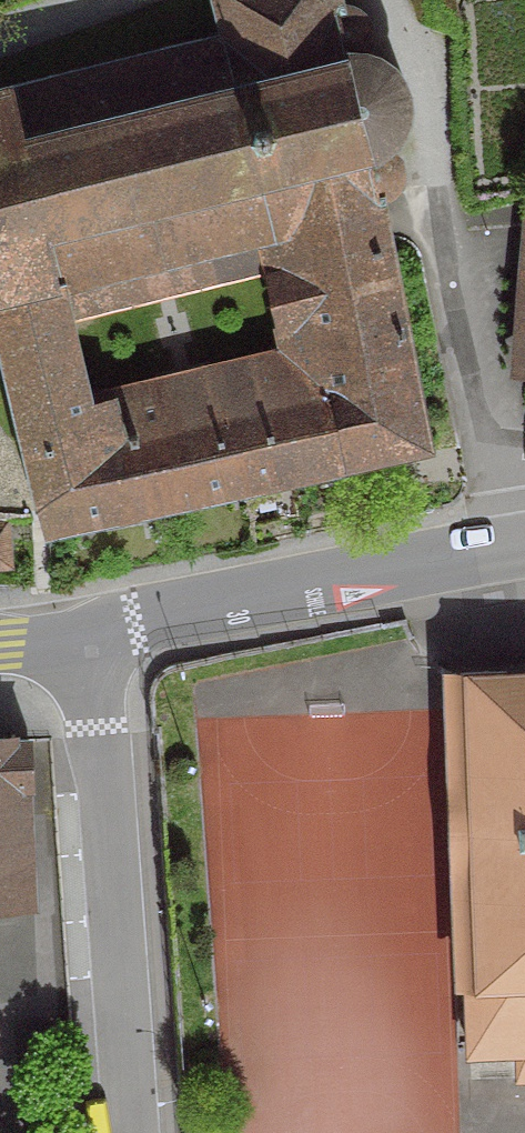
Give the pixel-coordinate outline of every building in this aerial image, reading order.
[(371,201),(385,195),(393,182),(394,172),(391,163),(386,155),(378,149),(390,139),(397,126),(401,112),(400,96),(395,80),(384,67),(370,58),(353,54),(358,48),(361,41),(361,26),(357,18),(350,11),(341,8),(332,8),(330,0),(210,0),(218,35),(0,87),(0,290),(371,201)] [(19,444),(16,445),(18,456),(194,413),(320,383),(296,261),(380,244),(371,201),(0,290),(0,363),(19,444)] [(320,383),(336,463),(419,445),(380,244),(296,261),(320,383)] [(336,463),(320,383),(194,413),(210,488),(238,482),(238,484),(327,466),(327,464),(336,463)] [(26,456),(32,481),(43,525),(181,494),(210,488),(194,413),(18,456),(19,458),(26,456)] [(446,675),(458,981),(460,981),(463,1053),(524,1051),(524,672),(446,675)] [(0,741),(0,900),(17,899),(12,784),(26,784),(24,740),(0,741)]
